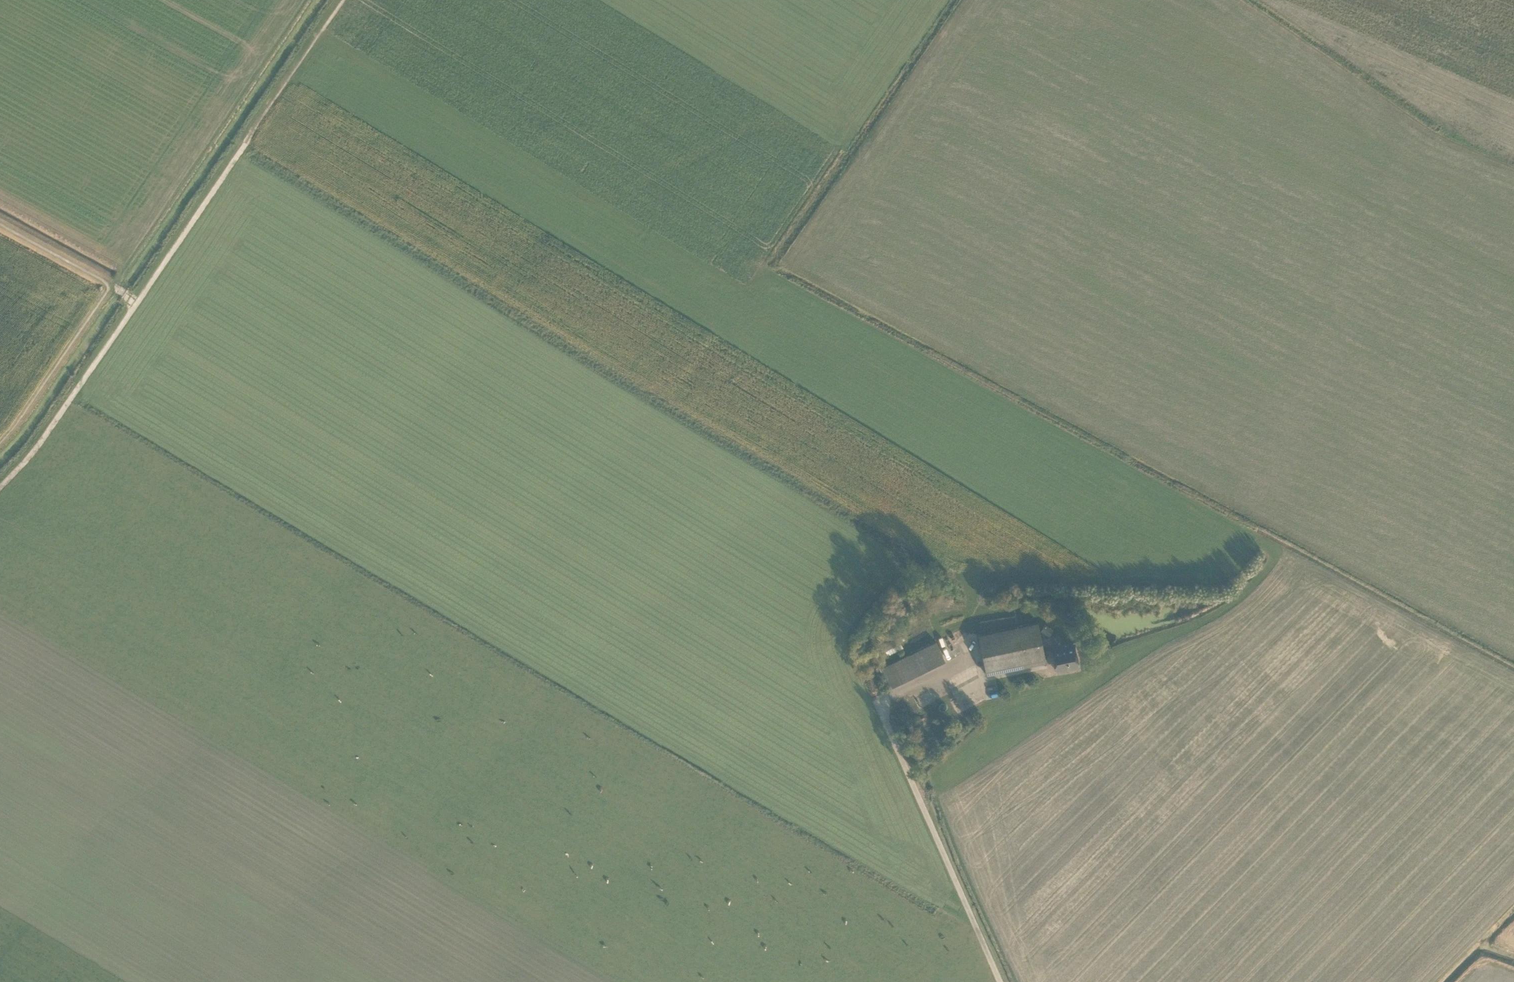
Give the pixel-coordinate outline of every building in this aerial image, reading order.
[(1046,661),(1038,621),(978,633),(986,673),(1046,661)] [(1045,623),(1040,630),(1049,635),(1053,629),(1045,623)] [(904,649),(900,637),(883,643),(887,655),(904,649)] [(928,670),(946,661),(936,640),(918,649),(928,670)] [(1052,649),(1057,670),(1078,666),(1074,644),(1052,649)] [(955,693),(948,697),(956,713),(964,708),(955,693)]
